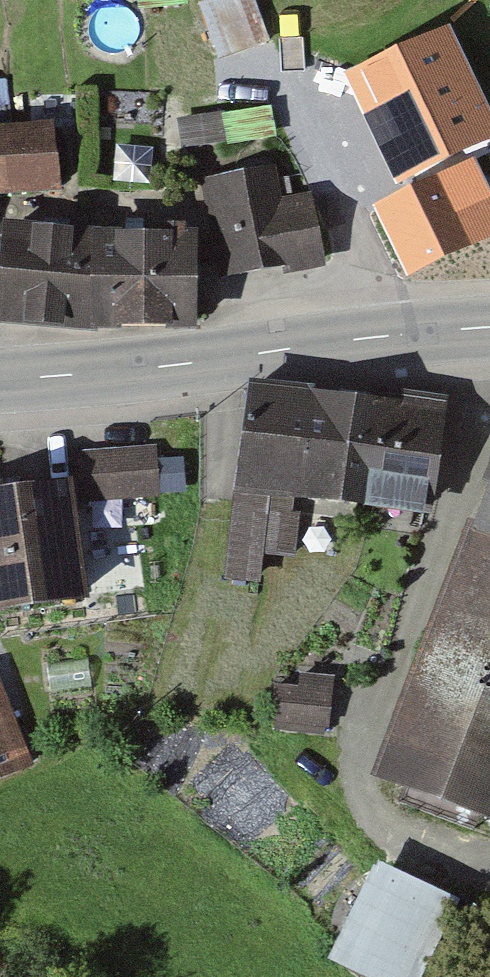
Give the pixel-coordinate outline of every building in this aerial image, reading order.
[(198,5),(219,62),(270,43),(254,0),(212,0),(198,5)] [(396,190),(489,152),(489,135),(445,23),(344,63),(396,190)] [(62,196),(51,125),(19,128),(14,102),(0,104),(0,201),(62,196)] [(378,204),(409,281),(489,248),(489,186),(481,163),(378,204)] [(239,175),(201,181),(219,281),(282,270),(283,278),(325,271),(312,197),(282,202),(276,168),(239,175)] [(3,226),(0,266),(0,330),(90,336),(199,334),(197,236),(93,234),(3,226)] [(397,405),(249,387),(225,582),(261,586),(264,556),(295,560),(302,506),(432,522),(447,401),(398,395),(397,405)] [(156,447),(76,454),(80,506),(161,499),(156,447)] [(0,496),(0,621),(89,607),(71,486),(0,496)] [(475,530),(469,528),(374,781),(489,824),(489,491),(475,530)] [(329,731),(334,677),(299,674),(298,688),(272,686),(269,726),(329,731)] [(36,770),(0,678),(0,784),(36,770)] [(377,865),(328,966),(352,976),(426,976),(461,905),(377,865)]
